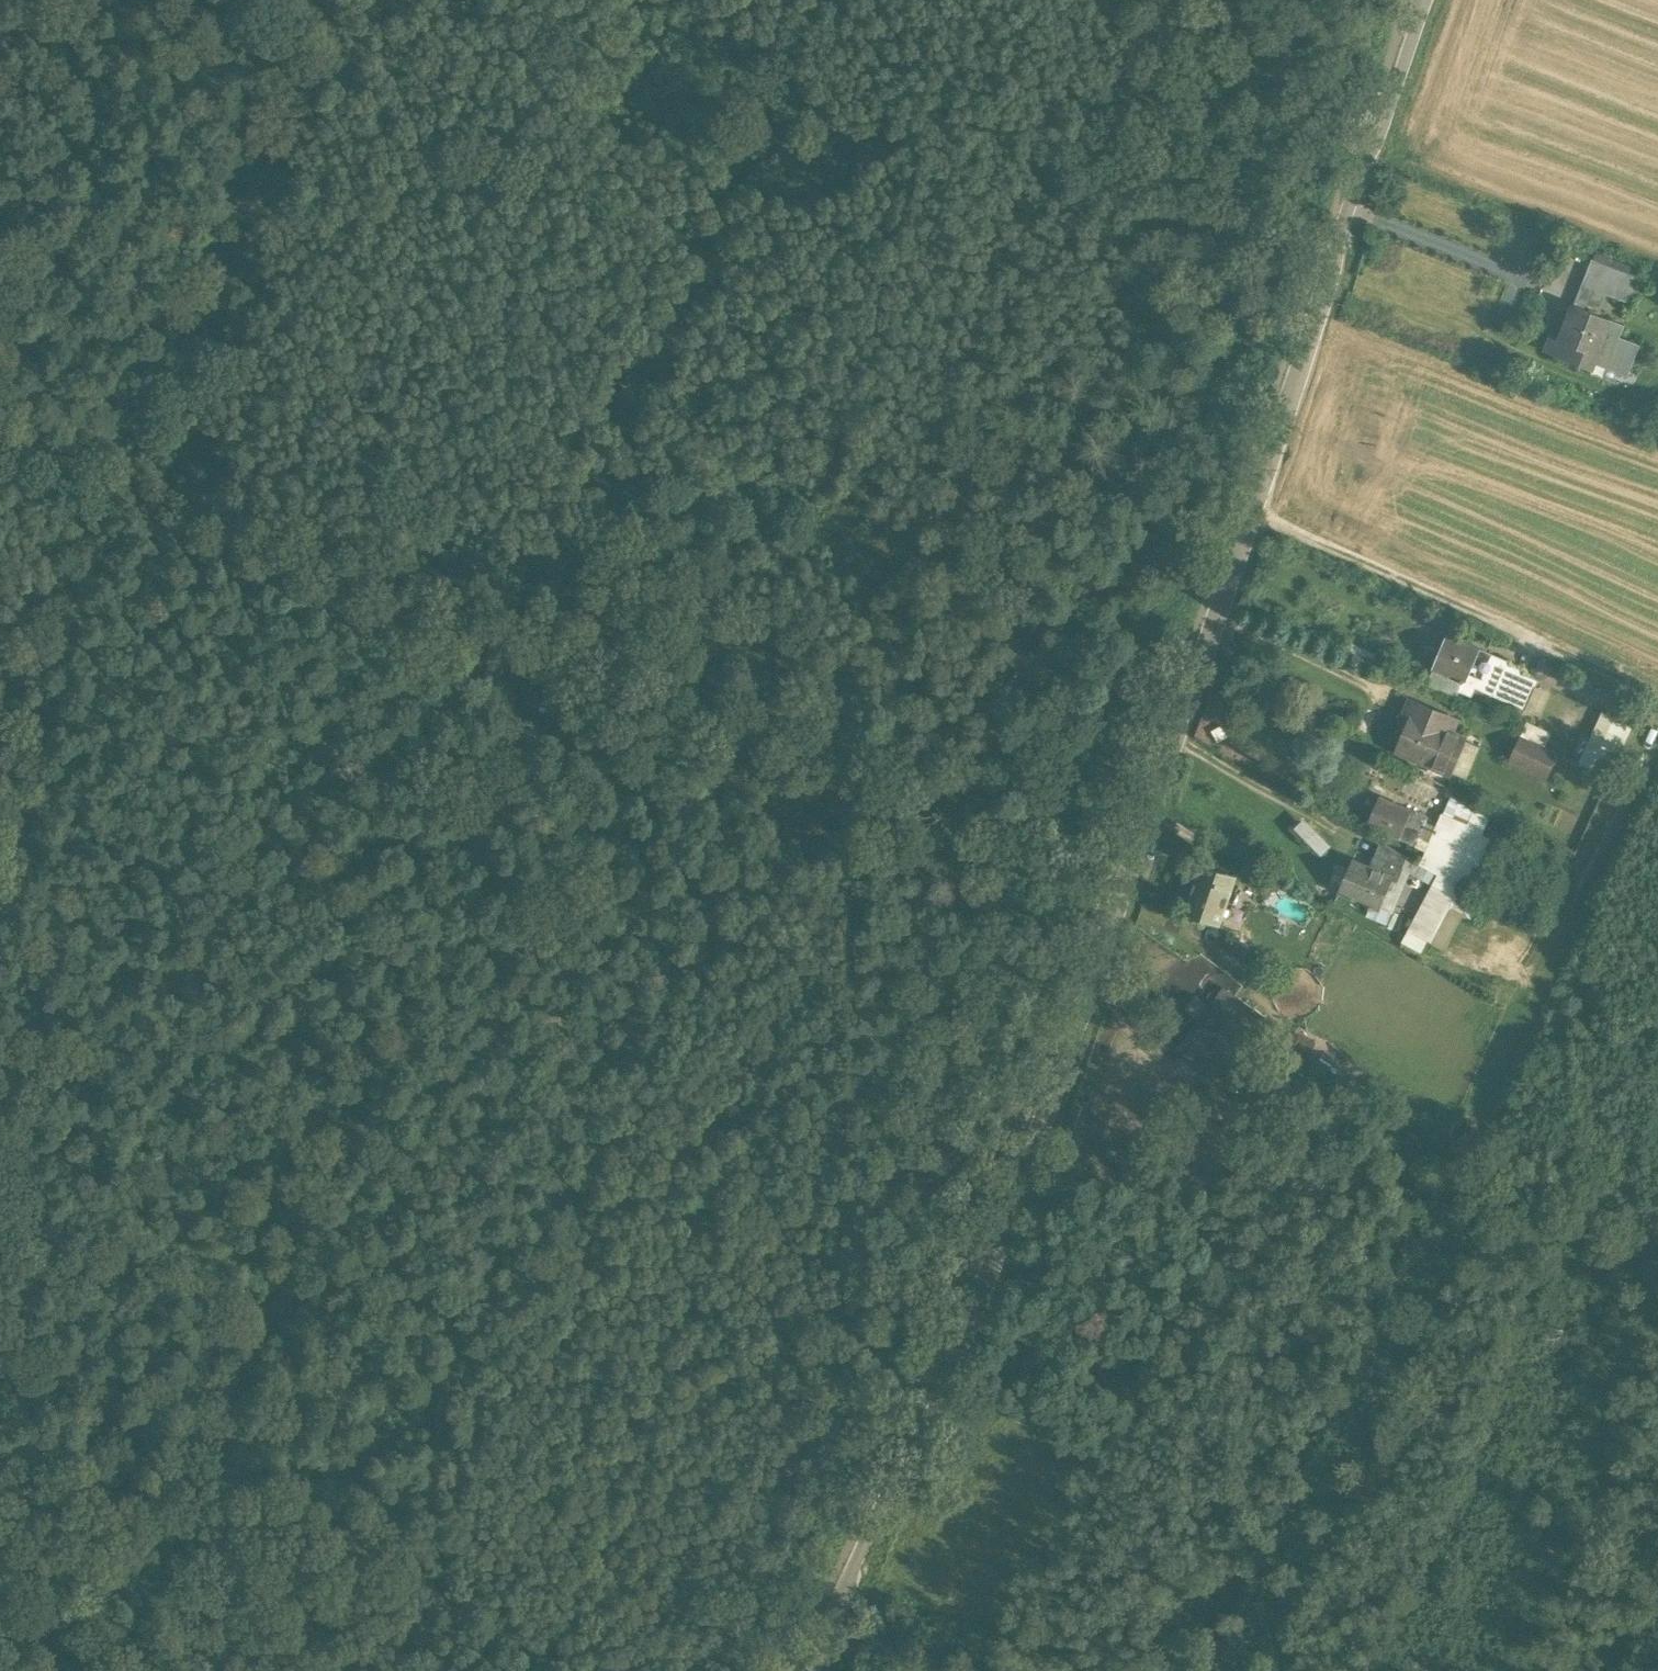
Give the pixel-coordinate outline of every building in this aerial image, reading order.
[(1592,260),(1582,285),(1606,295),(1610,285),(1615,269),(1592,260)] [(1641,278),(1615,269),(1610,285),(1606,295),(1631,304),(1641,278)] [(1611,319),(1574,305),(1560,339),(1560,341),(1597,355),(1611,319)] [(1611,319),(1597,355),(1595,361),(1628,374),(1640,345),(1620,337),(1625,325),(1611,319)] [(1597,355),(1560,341),(1560,339),(1553,336),(1547,350),(1592,367),(1595,361),(1597,355)] [(1510,661),(1448,634),(1433,668),(1461,680),(1460,682),(1463,683),(1460,690),(1472,695),(1476,687),(1495,695),(1509,663),(1510,661)] [(1524,670),(1509,663),(1495,695),(1526,709),(1538,679),(1523,673),(1524,670)] [(1458,720),(1418,703),(1398,750),(1451,772),(1465,739),(1452,733),(1458,720)] [(1615,769),(1634,717),(1605,707),(1586,758),(1615,769)] [(1557,751),(1522,735),(1510,761),(1545,777),(1557,751)] [(1454,791),(1444,814),(1467,824),(1466,827),(1479,832),(1488,809),(1454,791)] [(1428,816),(1380,795),(1368,824),(1415,844),(1428,816)] [(1327,850),(1336,842),(1311,814),(1301,822),(1327,850)] [(1467,824),(1444,814),(1426,856),(1464,870),(1479,832),(1466,827),(1467,824)] [(1464,870),(1426,856),(1422,865),(1462,886),(1464,878),(1471,881),(1488,837),(1479,832),(1464,870)] [(1408,856),(1381,841),(1370,867),(1393,877),(1392,878),(1398,881),(1408,856)] [(1370,867),(1353,860),(1340,891),(1372,904),(1380,908),(1381,905),(1392,878),(1393,877),(1370,867)] [(1236,875),(1201,863),(1184,913),(1219,925),(1236,875)] [(1287,879),(1264,864),(1253,881),(1275,896),(1287,879)] [(1232,918),(1249,920),(1251,902),(1235,900),(1232,918)] [(1381,905),(1380,908),(1372,904),(1372,906),(1370,905),(1369,907),(1371,908),(1368,915),(1386,923),(1392,909),(1381,905)] [(1217,1003),(1181,1051),(1197,1064),(1233,1016),(1217,1003)] [(1233,1016),(1197,1064),(1229,1089),(1265,1041),(1233,1016)] [(1331,1037),(1295,1020),(1286,1038),(1321,1056),(1331,1037)] [(1291,1085),(1309,1100),(1331,1076),(1313,1060),(1291,1085)]
